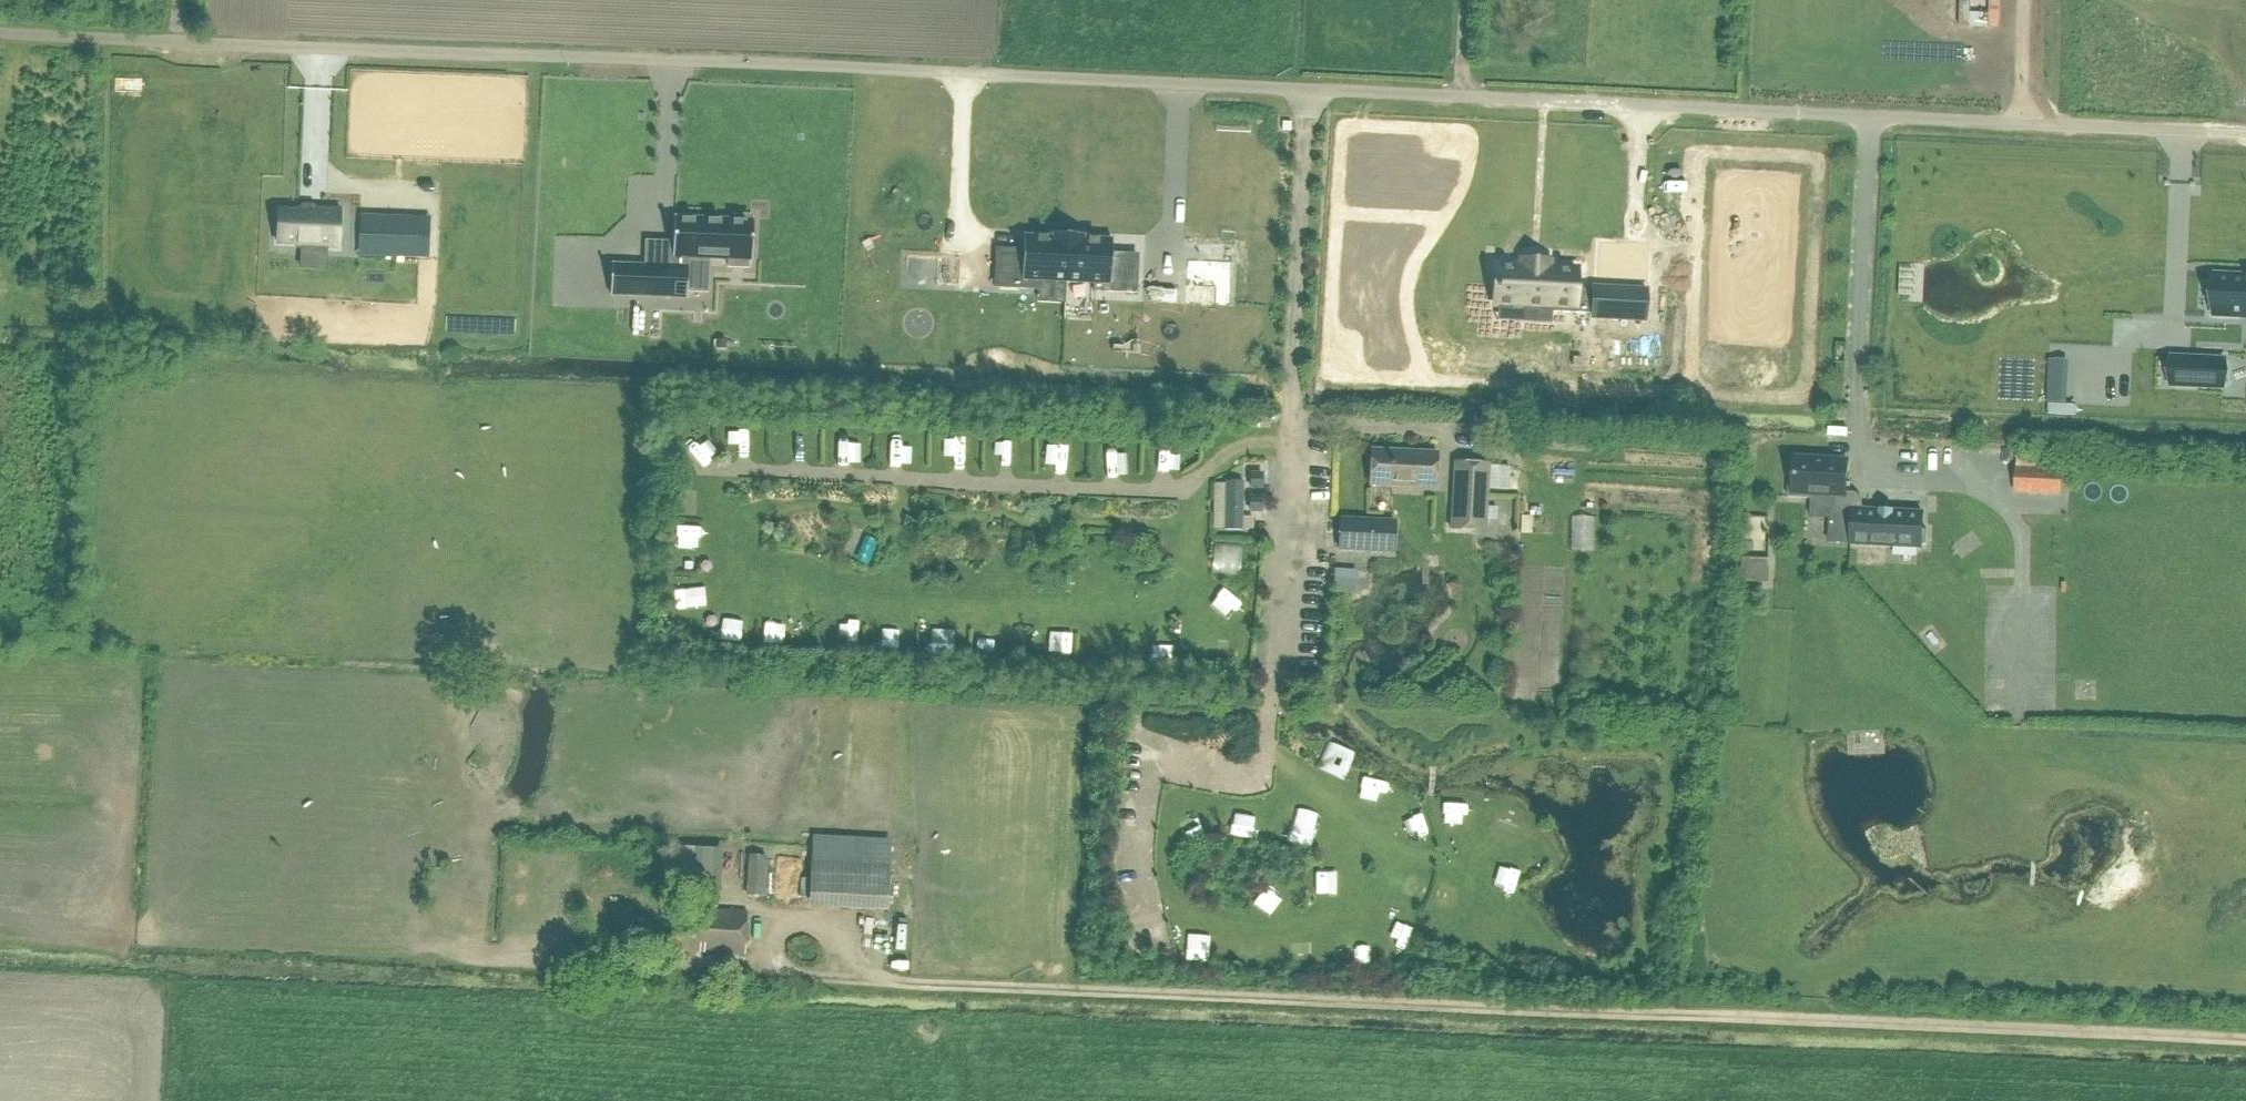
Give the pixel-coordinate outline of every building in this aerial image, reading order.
[(339,249),(340,211),(300,209),(299,211),(278,210),(277,244),(298,245),(298,247),(302,247),(326,248),(339,249)] [(673,218),(672,258),(675,258),(675,268),(611,265),(610,295),(687,298),(688,259),(728,260),(728,268),(748,269),(748,261),(752,261),(753,221),(748,221),(749,216),(731,215),(730,220),(673,218)] [(420,218),(387,217),(386,243),(378,243),(377,257),(418,259),(420,218)] [(996,254),(995,288),(1039,290),(1039,282),(1067,283),(1069,236),(1053,235),(1053,238),(1024,236),(1023,255),(996,254)] [(1069,236),(1067,283),(1094,285),(1094,293),(1138,295),(1139,260),(1112,259),(1113,240),(1084,239),(1085,236),(1069,236)] [(1551,324),(1551,313),(1591,315),(1591,318),(1644,320),(1645,291),(1592,288),(1592,290),(1574,289),(1575,270),(1548,268),(1549,263),(1520,262),(1520,267),(1496,266),(1494,305),(1523,307),(1522,323),(1551,324)] [(2222,325),(2245,326),(2245,286),(2223,285),(2222,325)] [(2232,396),(2233,370),(2180,368),(2179,394),(2232,396)] [(967,462),(968,443),(934,442),(934,461),(967,462)] [(1120,447),(1121,465),(1132,465),(1132,446),(1120,447)] [(1153,449),(1156,473),(1172,471),(1169,447),(1153,449)] [(1435,489),(1436,453),(1371,450),(1369,485),(1435,489)] [(1856,494),(1846,493),(1848,461),(1794,458),(1794,476),(1789,476),(1788,498),(1810,499),(1810,495),(1837,496),(1836,511),(1853,512),(1851,543),(1921,547),(1921,545),(1926,545),(1927,531),(1922,530),(1923,514),(1893,512),(1893,510),(1879,510),(1879,511),(1861,511),(1862,501),(1856,494)] [(1454,463),(1450,529),(1485,532),(1489,465),(1454,463)] [(2060,472),(2015,470),(2014,496),(2059,497),(2060,472)] [(1242,482),(1225,482),(1224,530),(1241,531),(1242,482)] [(1393,551),(1394,523),(1340,521),(1339,548),(1393,551)] [(1243,575),(1243,545),(1218,545),(1217,575),(1243,575)] [(1740,582),(1766,583),(1767,560),(1740,560),(1740,582)] [(763,646),(775,645),(774,622),(761,623),(763,646)] [(1051,646),(1071,648),(1073,631),(1052,630),(1051,646)] [(973,650),(985,652),(989,636),(977,634),(973,650)] [(669,892),(694,893),(695,847),(670,846),(669,892)] [(748,856),(747,896),(763,896),(764,856),(748,856)] [(811,862),(810,898),(886,900),(887,864),(811,862)] [(675,910),(672,952),(745,956),(746,912),(675,910)]
